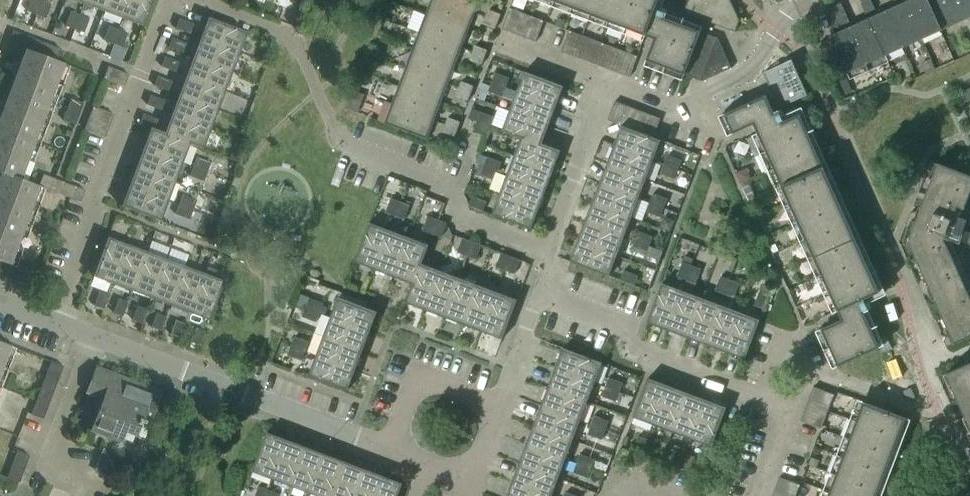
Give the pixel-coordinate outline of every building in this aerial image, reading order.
[(42,1),(38,0),(32,0),(28,12),(37,15),(42,1)] [(108,0),(87,0),(85,5),(104,12),(108,0)] [(131,0),(108,0),(104,12),(124,19),(131,0)] [(153,0),(131,0),(124,19),(143,27),(153,0)] [(474,13),(441,0),(430,0),(425,14),(468,30),(474,13)] [(479,0),(441,0),(474,13),(479,0)] [(658,0),(551,0),(654,39),(644,66),(682,80),(684,75),(701,81),(730,68),(717,38),(663,18),(665,13),(654,9),(658,0)] [(729,0),(688,0),(683,13),(734,32),(739,21),(729,0)] [(870,0),(863,0),(859,2),(865,14),(874,10),(870,0)] [(925,0),(909,0),(905,2),(921,39),(939,31),(925,0)] [(939,31),(969,17),(969,0),(925,0),(939,31)] [(46,19),(51,5),(42,1),(37,15),(46,19)] [(921,39),(905,2),(886,11),(903,48),(921,39)] [(884,56),(867,19),(851,27),(840,3),(829,8),(840,31),(829,36),(846,73),(884,56)] [(513,33),(520,13),(509,8),(501,29),(513,33)] [(498,22),(500,14),(488,10),(486,17),(498,22)] [(903,48),(886,11),(867,19),(884,56),(903,48)] [(75,30),(80,16),(71,12),(66,26),(75,30)] [(524,38),(532,17),(520,13),(513,33),(524,38)] [(461,48),(468,30),(425,14),(418,32),(461,48)] [(84,33),(89,19),(80,16),(75,30),(84,33)] [(495,29),(498,22),(486,17),(483,24),(495,29)] [(535,42),(543,21),(532,17),(524,38),(535,42)] [(240,53),(247,33),(208,18),(200,38),(240,53)] [(190,34),(194,25),(180,19),(176,29),(190,34)] [(113,44),(118,30),(109,27),(104,41),(113,44)] [(122,48),(128,34),(118,30),(113,44),(122,48)] [(64,64),(57,62),(61,49),(13,31),(9,44),(26,50),(0,118),(0,173),(1,174),(0,176),(0,275),(14,280),(18,268),(10,265),(39,187),(20,179),(64,64)] [(572,56),(580,35),(569,31),(561,52),(572,56)] [(454,66),(461,48),(418,32),(411,50),(454,66)] [(584,60),(591,40),(580,35),(572,56),(584,60)] [(232,72),(240,53),(200,38),(193,57),(232,72)] [(183,53),(186,44),(172,39),(169,48),(183,53)] [(595,64),(603,44),(591,40),(584,60),(595,64)] [(606,69),(614,48),(603,44),(595,64),(606,69)] [(484,58),(487,50),(475,46),(472,53),(484,58)] [(618,73),(625,53),(614,48),(606,69),(618,73)] [(447,84),(454,66),(411,50),(405,68),(447,84)] [(481,65),(484,58),(472,53),(469,60),(481,65)] [(629,77),(637,57),(625,53),(618,73),(629,77)] [(225,91),(232,72),(193,57),(186,76),(225,91)] [(176,72),(179,63),(165,58),(162,67),(176,72)] [(807,95),(791,60),(762,73),(778,108),(807,95)] [(125,87),(129,75),(109,67),(104,79),(125,87)] [(441,102),(447,84),(405,68),(398,86),(441,102)] [(555,107),(563,86),(524,72),(516,92),(555,107)] [(505,88),(509,78),(495,73),(491,82),(505,88)] [(218,110),(225,91),(186,76),(179,95),(218,110)] [(168,91),(172,82),(158,77),(155,86),(168,91)] [(470,93),(473,86),(461,82),(458,89),(470,93)] [(501,97),(505,88),(491,82),(488,92),(501,97)] [(434,120),(441,102),(398,86),(391,104),(434,120)] [(468,101),(470,93),(458,89),(456,96),(468,101)] [(548,125),(555,107),(516,92),(509,111),(548,125)] [(211,130),(218,110),(179,95),(171,115),(211,130)] [(161,111),(165,101),(151,96),(147,105),(161,111)] [(879,292),(799,115),(782,122),(778,112),(773,114),(765,96),(720,116),(729,135),(753,124),(765,151),(754,156),(761,173),(772,168),(841,320),(820,329),(837,366),(879,348),(863,312),(867,310),(862,300),(879,292)] [(75,125),(84,104),(72,99),(64,121),(75,125)] [(618,124),(625,106),(614,102),(607,120),(618,124)] [(427,140),(434,120),(391,104),(384,123),(427,140)] [(630,129),(637,110),(625,106),(618,124),(621,125),(630,129)] [(89,118),(110,126),(114,115),(94,107),(89,118)] [(641,133),(648,114),(637,110),(630,129),(641,133)] [(541,144),(548,125),(509,111),(501,131),(520,138),(540,146),(541,144)] [(490,127),(494,118),(480,112),(476,122),(490,127)] [(653,137),(659,118),(648,114),(641,133),(653,137)] [(182,164),(190,144),(164,135),(164,133),(154,130),(158,120),(144,115),(140,124),(151,128),(143,149),(182,164)] [(203,149),(211,130),(171,115),(164,133),(164,135),(190,144),(203,149)] [(85,130),(89,131),(105,138),(110,126),(89,118),(85,130)] [(457,129),(460,122),(448,118),(445,125),(457,129)] [(487,136),(490,127),(476,122),(473,131),(487,136)] [(454,137),(457,129),(445,125),(442,132),(454,137)] [(652,160),(660,140),(653,137),(641,133),(630,129),(621,125),(613,146),(652,160)] [(552,171),(560,151),(541,144),(540,146),(520,138),(513,156),(552,171)] [(645,179),(652,160),(613,146),(606,164),(645,179)] [(175,182),(182,164),(143,149),(136,167),(175,182)] [(677,170),(681,161),(667,155),(664,165),(677,170)] [(545,190),(552,171),(513,156),(506,175),(545,190)] [(497,172),(501,163),(487,157),(483,167),(497,172)] [(207,173),(211,163),(197,158),(194,167),(207,173)] [(943,240),(956,207),(963,209),(969,191),(969,176),(929,161),(927,166),(929,170),(940,175),(938,181),(931,178),(918,213),(913,212),(909,213),(905,225),(906,229),(911,231),(907,241),(921,273),(928,270),(931,276),(919,281),(918,285),(922,294),(926,295),(937,290),(940,296),(933,299),(947,329),(953,326),(956,332),(945,338),(943,342),(946,347),(969,336),(969,299),(943,240)] [(645,179),(606,164),(599,183),(638,198),(645,179)] [(674,179),(677,170),(664,165),(660,174),(674,179)] [(168,202),(175,182),(136,167),(129,187),(168,202)] [(204,182),(207,173),(194,167),(190,177),(204,182)] [(493,181),(497,172),(483,167),(480,176),(493,181)] [(85,191),(55,179),(44,175),(39,187),(81,202),(85,191)] [(538,210),(545,190),(506,175),(499,195),(538,210)] [(631,218),(638,198),(599,183),(592,203),(631,218)] [(161,221),(168,202),(129,187),(121,207),(161,221)] [(663,208),(666,198),(652,193),(649,203),(663,208)] [(530,229),(538,210),(499,195),(491,214),(530,229)] [(193,211),(197,202),(183,196),(179,206),(193,211)] [(482,211),(486,202),(472,196),(468,206),(482,211)] [(394,216),(400,202),(390,199),(385,213),(394,216)] [(404,219),(409,206),(400,202),(394,216),(404,219)] [(623,237),(631,218),(592,203),(584,222),(623,237)] [(659,217),(663,208),(649,203),(646,212),(659,217)] [(190,220),(193,211),(179,206),(176,215),(190,220)] [(431,234),(437,220),(427,216),(422,230),(431,234)] [(963,230),(966,220),(958,217),(951,237),(969,245),(969,233),(963,230)] [(440,237),(446,223),(437,220),(431,234),(440,237)] [(616,256),(623,237),(584,222),(577,242),(616,256)] [(373,269),(388,230),(369,223),(354,262),(373,269)] [(392,276),(407,237),(388,230),(373,269),(392,276)] [(648,246),(652,237),(638,232),(635,241),(648,246)] [(413,284),(421,264),(428,245),(407,237),(392,276),(411,284),(413,284)] [(113,284),(128,245),(108,238),(93,277),(113,284)] [(466,256),(471,242),(462,238),(457,252),(466,256)] [(645,255),(648,246),(635,241),(631,250),(645,255)] [(475,259),(480,245),(471,242),(466,256),(475,259)] [(609,276),(616,256),(577,242),(570,261),(609,276)] [(132,292),(147,253),(128,245),(113,284),(132,292)] [(151,299),(166,260),(147,253),(132,292),(151,299)] [(505,270),(510,257),(501,253),(495,267),(505,270)] [(514,274),(518,262),(519,260),(510,257),(505,270),(514,274)] [(170,306),(185,267),(166,260),(151,299),(170,306)] [(686,280),(691,266),(682,262),(676,276),(686,280)] [(424,310),(439,271),(421,264),(413,284),(411,284),(404,302),(424,310)] [(695,283),(700,269),(691,266),(686,280),(695,283)] [(190,313),(204,274),(185,267),(170,306),(190,313)] [(444,317),(459,278),(439,271),(424,310),(444,317)] [(634,285),(638,276),(623,271),(620,280),(634,285)] [(210,321),(224,282),(204,274),(190,313),(210,321)] [(724,294),(729,280),(720,277),(715,291),(724,294)] [(462,324),(477,285),(459,278),(444,317),(462,324)] [(733,298),(738,284),(729,280),(724,294),(733,298)] [(667,330),(682,291),(661,283),(647,322),(667,330)] [(482,332),(497,292),(477,285),(462,324),(482,332)] [(686,337),(701,298),(682,291),(667,330),(686,337)] [(763,309),(769,295),(759,291),(754,305),(763,309)] [(104,309),(109,296),(100,292),(95,306),(104,309)] [(502,339),(513,308),(517,300),(497,292),(482,332),(502,339)] [(369,332),(377,312),(338,297),(330,317),(369,332)] [(705,344),(720,305),(701,298),(686,337),(705,344)] [(123,317),(128,303),(119,299),(114,313),(123,317)] [(319,313),(323,304),(309,299),(305,308),(319,313)] [(724,352),(739,312),(720,305),(705,344),(724,352)] [(142,324),(147,310),(138,307),(133,320),(142,324)] [(316,322),(319,313),(305,308),(302,317),(316,322)] [(744,359),(759,320),(739,312),(724,352),(744,359)] [(161,331),(166,317),(157,314),(152,328),(161,331)] [(362,351),(369,332),(330,317),(323,336),(362,351)] [(180,338),(185,325),(176,321),(171,335),(180,338)] [(200,346),(205,332),(196,328),(191,342),(200,346)] [(355,370),(362,351),(323,336),(316,356),(355,370)] [(305,351),(308,342),(294,337),(291,346),(305,351)] [(10,346),(0,342),(0,372),(10,346)] [(301,360),(305,351),(291,346),(287,355),(301,360)] [(594,383),(601,363),(562,348),(555,368),(594,383)] [(347,390),(355,370),(316,356),(308,376),(347,390)] [(44,420),(64,366),(52,362),(31,415),(44,420)] [(945,374),(946,376),(953,373),(958,385),(952,388),(965,418),(969,416),(969,363),(945,374)] [(150,423),(163,392),(96,367),(87,393),(107,400),(103,410),(99,408),(91,431),(121,442),(125,432),(136,436),(141,423),(145,425),(145,421),(150,423)] [(587,402),(594,383),(555,368),(548,387),(587,402)] [(619,392),(622,383),(608,378),(605,387),(619,392)] [(652,425),(667,385),(647,378),(632,417),(652,425)] [(672,432),(686,393),(667,385),(652,425),(672,432)] [(923,396),(920,386),(908,390),(912,400),(923,396)] [(579,421),(587,402),(548,387),(540,406),(579,421)] [(616,402),(619,392),(605,387),(601,397),(616,402)] [(829,406),(833,395),(813,387),(808,398),(829,406)] [(691,439),(706,400),(686,393),(672,432),(691,439)] [(824,418),(829,406),(808,398),(804,410),(824,418)] [(711,447),(722,418),(726,408),(706,400),(691,439),(711,447)] [(905,418),(862,402),(827,495),(876,495),(905,418)] [(572,440),(579,421),(540,406),(533,425),(572,440)] [(820,429),(824,418),(804,410),(800,421),(820,429)] [(605,431),(608,421),(594,416),(591,425),(605,431)] [(728,441),(734,427),(723,423),(717,437),(728,441)] [(963,426),(962,430),(966,440),(969,441),(969,423),(963,426)] [(565,460),(572,440),(533,425),(526,445),(565,460)] [(601,440),(605,431),(591,425),(587,435),(601,440)] [(272,479),(287,440),(266,432),(252,471),(272,479)] [(642,454),(647,440),(638,436),(632,450),(642,454)] [(290,486),(305,447),(287,440),(272,479),(290,486)] [(651,457),(656,443),(647,440),(642,454),(651,457)] [(558,478),(565,460),(526,445),(519,463),(558,478)] [(310,493),(325,454),(305,447),(290,486),(310,493)] [(680,468),(685,454),(676,450),(671,464),(680,468)] [(20,483),(30,456),(18,452),(8,478),(20,483)] [(344,461),(325,454),(310,493),(317,495),(331,495),(344,461)] [(590,469),(594,459),(580,454),(576,463),(590,469)] [(689,471),(695,458),(685,454),(680,468),(689,471)] [(363,469),(344,461),(331,495),(353,495),(363,469)] [(558,478),(519,463),(511,483),(546,495),(551,495),(558,478)] [(587,478),(590,469),(576,463),(573,473),(587,478)] [(382,476),(363,469),(353,495),(375,495),(382,476)] [(402,483),(382,476),(375,495),(397,495),(402,483)] [(799,485),(778,477),(771,495),(795,495),(799,485)] [(511,483),(506,495),(546,495),(511,483)] [(268,490),(258,487),(255,495),(265,495),(268,490)]
